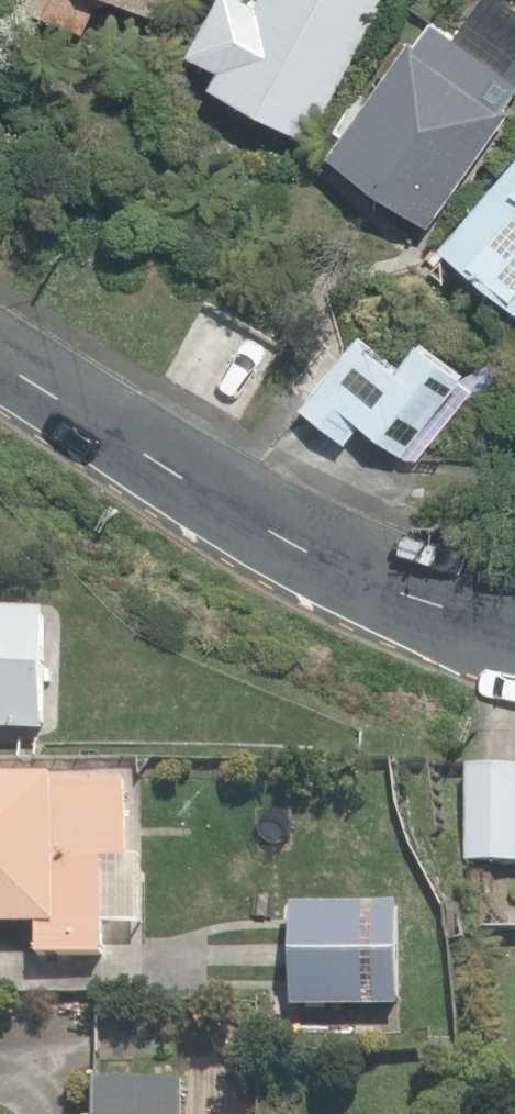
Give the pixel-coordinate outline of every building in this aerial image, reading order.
[(84,29),(98,0),(25,0),(84,29)] [(147,15),(155,0),(118,0),(147,15)] [(183,43),(218,61),(208,82),(313,134),(380,0),(205,0),(183,43)] [(514,91),(514,27),(492,12),(474,40),(427,10),(331,157),(431,221),(514,91)] [(440,248),(514,310),(514,156),(440,248)] [(428,474),(497,396),(417,326),(393,355),(362,328),(292,408),(350,459),(377,429),(428,474)] [(0,607),(0,735),(49,738),(56,610),(0,607)] [(469,771),(469,863),(514,864),(514,771),(469,771)] [(32,961),(107,961),(106,924),(145,923),(144,776),(0,777),(0,924),(32,924),(32,961)] [(402,1011),(403,897),(292,896),(291,1010),(402,1011)] [(172,1077),(93,1078),(94,1113),(172,1113),(172,1077)]
